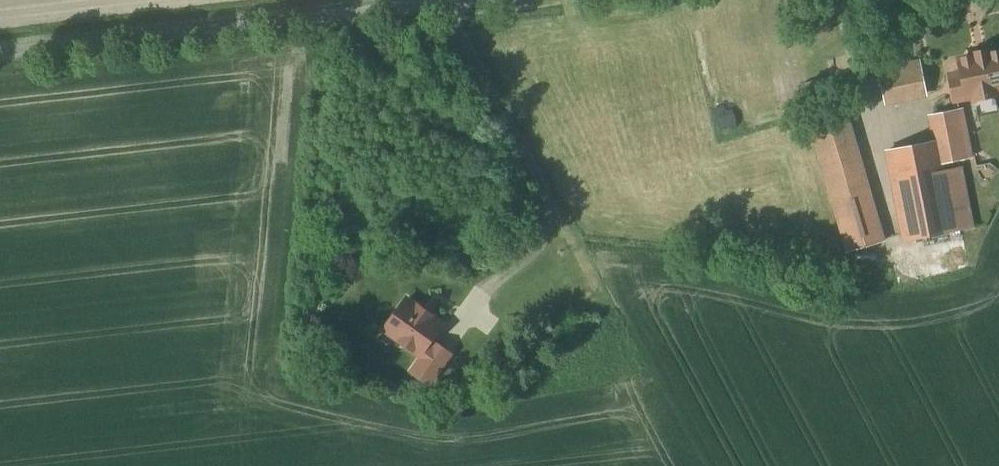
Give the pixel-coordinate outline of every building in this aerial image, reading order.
[(958,63),(947,66),(951,94),(998,87),(998,47),(957,54),(958,63)] [(920,63),(881,71),(889,106),(927,98),(920,63)] [(850,105),(811,116),(851,252),(889,241),(850,105)] [(938,143),(941,163),(992,155),(985,110),(945,116),(950,141),(938,143)] [(941,163),(938,143),(888,152),(906,241),(972,229),(959,168),(944,172),(941,163)] [(454,334),(406,300),(377,342),(425,376),(454,334)]
